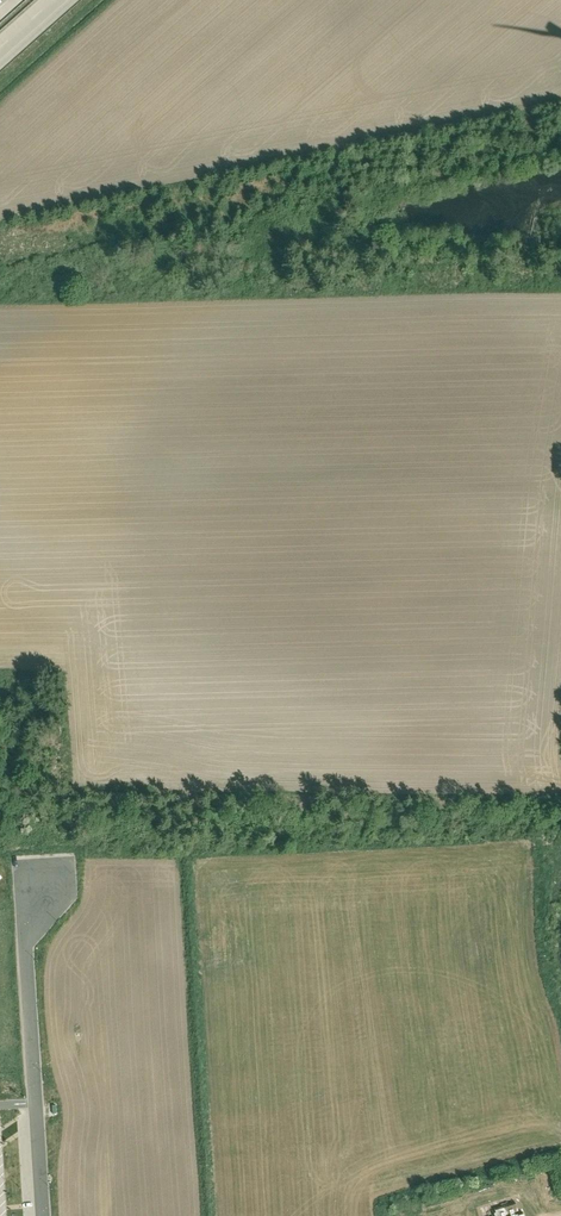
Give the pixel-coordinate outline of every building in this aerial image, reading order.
[(519,1204),(493,1210),(495,1215),(522,1215),(519,1204)]
